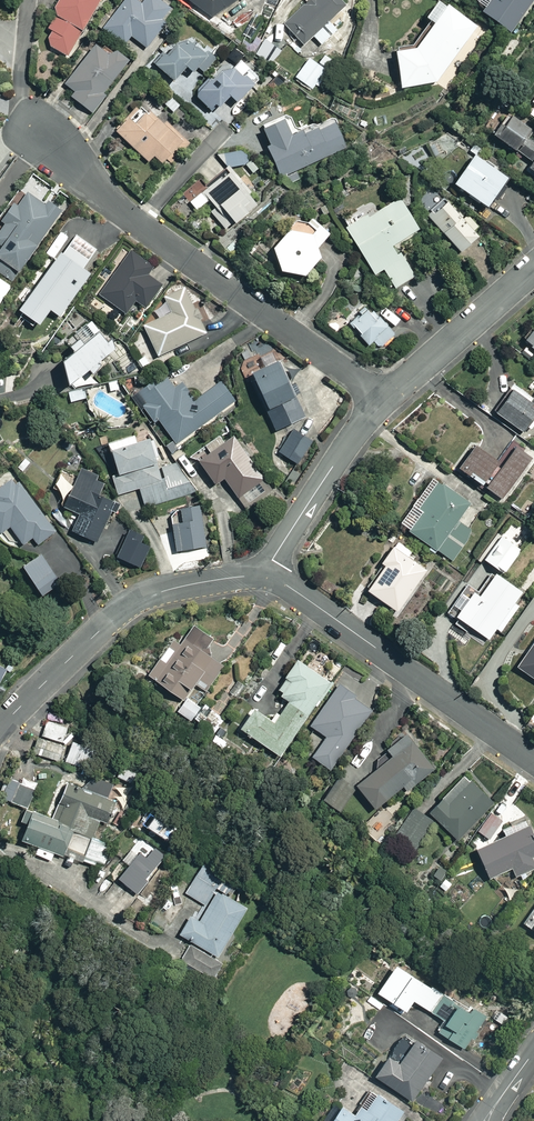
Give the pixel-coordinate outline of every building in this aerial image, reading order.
[(68,57),(106,0),(63,0),(55,11),(58,20),(49,31),(53,34),(51,48),(68,57)] [(127,45),(133,37),(150,49),(176,14),(158,0),(147,0),(143,5),(137,0),(127,0),(106,29),(127,45)] [(214,19),(242,0),(187,0),(214,19)] [(286,26),(306,46),(346,8),(338,0),(313,0),(286,26)] [(485,14),(514,33),(533,3),(533,0),(494,0),(485,14)] [(415,49),(398,55),(403,89),(439,83),(479,28),(445,6),(415,49)] [(187,40),(158,66),(177,88),(206,61),(187,40)] [(71,99),(93,115),(131,63),(117,52),(113,58),(97,47),(69,86),(76,91),(71,99)] [(310,60),(296,78),(311,90),(325,72),(310,60)] [(228,69),(198,99),(223,123),(261,84),(245,68),(236,77),(228,69)] [(120,136),(151,164),(157,158),(166,167),(189,142),(149,105),(120,136)] [(501,142),(533,163),(533,141),(532,140),(533,136),(533,131),(515,119),(501,142)] [(264,132),(280,175),(349,149),(338,122),(295,139),(289,123),(264,132)] [(478,159),(457,188),(490,210),(510,180),(478,159)] [(232,175),(207,194),(235,227),(259,208),(232,175)] [(16,280),(66,211),(50,200),(45,207),(29,195),(21,207),(16,203),(2,222),(8,227),(0,238),(0,250),(2,251),(0,254),(0,268),(16,280)] [(403,199),(350,231),(378,277),(386,272),(404,300),(423,288),(398,248),(423,233),(403,199)] [(449,200),(429,216),(462,256),(482,239),(449,200)] [(61,239),(73,223),(65,217),(52,233),(61,239)] [(329,240),(298,226),(278,253),(284,277),(305,283),(324,263),(320,251),(329,240)] [(82,266),(94,250),(73,234),(60,251),(57,249),(14,308),(35,324),(47,307),(56,314),(88,270),(82,266)] [(132,253),(100,296),(127,315),(136,302),(145,309),(162,285),(148,275),(153,268),(132,253)] [(9,284),(0,278),(0,297),(9,284)] [(161,320),(144,327),(158,358),(207,336),(187,289),(165,298),(168,306),(157,311),(161,320)] [(376,305),(353,324),(375,352),(399,333),(376,305)] [(116,355),(104,339),(67,368),(73,391),(116,355)] [(294,361),(254,377),(278,429),(317,412),(294,361)] [(162,421),(177,443),(237,402),(222,381),(194,400),(184,385),(177,389),(168,376),(141,395),(149,406),(144,410),(155,426),(162,421)] [(85,397),(83,389),(61,395),(63,404),(85,397)] [(497,415),(525,433),(533,420),(533,405),(513,391),(497,415)] [(292,429),(278,453),(294,462),(308,438),(292,429)] [(201,461),(218,486),(227,480),(247,509),(273,491),(236,437),(201,461)] [(116,481),(120,494),(140,488),(145,504),(192,490),(183,461),(159,469),(151,442),(116,452),(124,478),(116,481)] [(461,470),(501,499),(531,457),(515,446),(501,465),(477,448),(461,470)] [(72,535),(90,541),(110,484),(81,474),(69,511),(80,515),(72,535)] [(5,538),(12,532),(24,546),(33,539),(39,547),(58,532),(15,481),(0,494),(0,532),(5,538)] [(422,519),(412,534),(451,560),(472,530),(459,522),(471,504),(437,481),(414,514),(422,519)] [(176,509),(178,553),(207,550),(205,508),(176,509)] [(144,536),(129,530),(119,560),(143,569),(151,545),(142,542),(144,536)] [(503,536),(485,562),(505,576),(523,550),(503,536)] [(387,569),(370,594),(400,614),(430,570),(395,547),(382,565),(387,569)] [(42,556),(24,569),(43,594),(60,581),(42,556)] [(475,594),(459,619),(490,640),(522,591),(498,575),(483,599),(475,594)] [(170,636),(147,671),(183,695),(196,675),(210,684),(225,661),(203,646),(212,633),(194,621),(179,642),(170,636)] [(533,681),(533,647),(518,671),(533,681)] [(252,703),(239,721),(281,751),(332,679),(296,653),(272,687),(288,698),(274,718),(252,703)] [(8,669),(0,665),(0,685),(8,669)] [(370,709),(336,684),(308,723),(325,735),(310,755),(328,768),(370,709)] [(355,780),(374,803),(401,781),(406,788),(434,765),(404,728),(383,744),(390,752),(355,780)] [(60,745),(37,737),(32,751),(56,759),(60,745)] [(96,744),(72,737),(65,759),(89,766),(96,744)] [(464,769),(427,806),(459,837),(495,799),(464,769)] [(351,786),(337,776),(323,798),(337,807),(351,786)] [(32,808),(21,836),(83,861),(108,795),(70,780),(55,817),(32,808)] [(34,788),(17,783),(11,800),(29,806),(34,788)] [(412,804),(392,833),(414,848),(434,819),(412,804)] [(172,823),(149,808),(140,821),(163,836),(172,823)] [(489,873),(511,863),(516,874),(533,866),(533,859),(531,852),(533,850),(533,831),(529,820),(476,843),(489,873)] [(109,894),(123,904),(162,852),(144,838),(114,877),(119,881),(109,894)] [(192,942),(182,959),(214,978),(230,952),(222,948),(252,900),(200,869),(185,893),(206,906),(198,920),(189,914),(177,933),(192,942)] [(533,926),(533,906),(525,919),(533,926)] [(436,1028),(463,1045),(486,1009),(472,1000),(469,1005),(394,957),(375,988),(406,1008),(413,996),(444,1016),(436,1028)] [(372,1071),(413,1098),(444,1051),(417,1033),(400,1059),(386,1050),(372,1071)] [(329,1120),(398,1120),(406,1108),(374,1088),(359,1111),(342,1101),(329,1120)]
